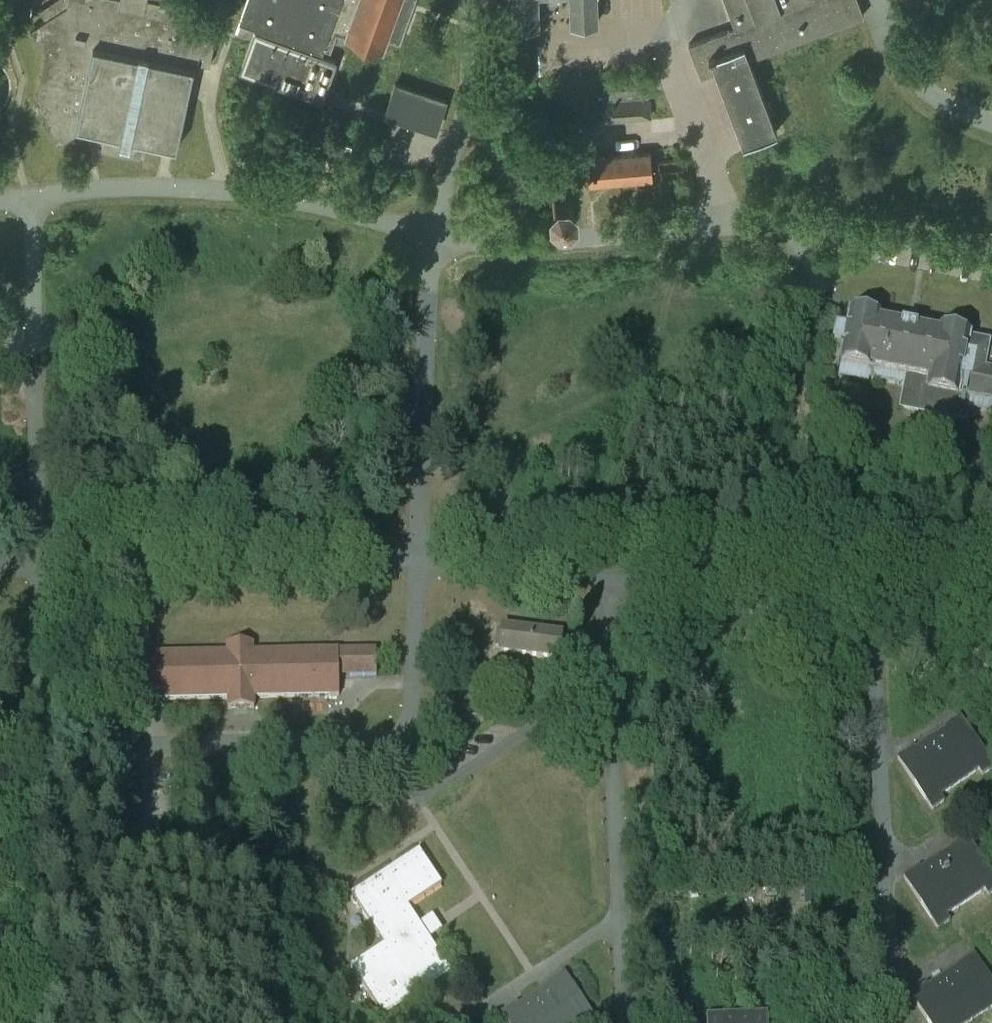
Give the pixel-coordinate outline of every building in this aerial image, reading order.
[(57,143),(74,132),(75,126),(104,132),(102,149),(143,158),(147,141),(178,147),(196,62),(210,64),(216,34),(176,25),(180,5),(156,0),(54,0),(39,9),(45,19),(30,28),(45,53),(33,106),(57,143)] [(322,100),(336,60),(320,54),(322,47),(330,50),(337,33),(383,50),(387,38),(399,42),(414,0),(247,0),(240,18),(271,29),(268,35),(254,30),(240,70),(322,100)] [(514,26),(539,25),(538,0),(512,0),(514,26)] [(572,24),(597,23),(596,0),(571,0),(572,24)] [(744,143),(776,131),(749,58),(863,15),(858,0),(726,0),(736,26),(689,43),(702,75),(715,70),(744,143)] [(386,112),(437,129),(447,100),(396,84),(386,112)] [(603,91),(605,120),(651,116),(649,98),(648,98),(648,95),(639,96),(639,88),(603,91)] [(333,148),(348,154),(351,145),(337,139),(333,148)] [(587,157),(589,184),(653,178),(650,152),(587,157)] [(552,198),(552,199),(554,201),(555,203),(557,204),(559,205),(561,205),(563,206),(565,205),(568,205),(569,204),(570,203),(572,202),(573,200),(574,198),(575,196),(575,194),(575,192),(575,190),(574,188),(574,187),(573,185),(572,185),(570,183),(569,183),(566,181),(564,181),(562,181),(560,181),(559,182),(558,182),(556,183),(554,185),(553,186),(552,188),(552,189),(551,191),(551,193),(551,194),(551,195),(552,198)] [(969,340),(969,338),(940,332),(939,335),(879,323),(880,320),(849,314),(846,331),(836,329),(833,346),(843,348),(840,365),(841,365),(838,377),(868,383),(871,370),(906,377),(899,409),(966,422),(970,399),(991,403),(991,345),(969,340)] [(499,655),(558,662),(559,658),(563,658),(566,641),(561,640),(561,636),(502,629),(501,633),(497,632),(495,649),(499,650),(499,655)] [(142,657),(143,683),(143,702),(228,700),(228,711),(254,710),(253,700),(339,698),(338,678),(338,652),(253,654),(253,646),(227,647),(227,655),(142,657)] [(375,651),(338,652),(338,678),(376,677),(375,651)] [(991,768),(991,763),(960,715),(945,726),(946,728),(914,749),(913,748),(898,758),(933,809),(944,801),(941,796),(980,770),(983,774),(991,768)] [(938,929),(950,921),(947,915),(985,890),(989,895),(991,893),(991,874),(966,835),(951,846),(952,847),(921,868),(920,866),(904,877),(938,929)] [(384,947),(351,969),(385,1020),(452,976),(408,909),(442,887),(419,852),(351,897),(384,947)] [(930,1022),(969,1022),(991,1008),(991,982),(973,953),(958,963),(959,965),(928,985),(926,984),(911,994),(930,1022)] [(550,986),(517,1007),(516,1006),(502,1015),(507,1022),(596,1022),(564,974),(549,984),(550,986)]
